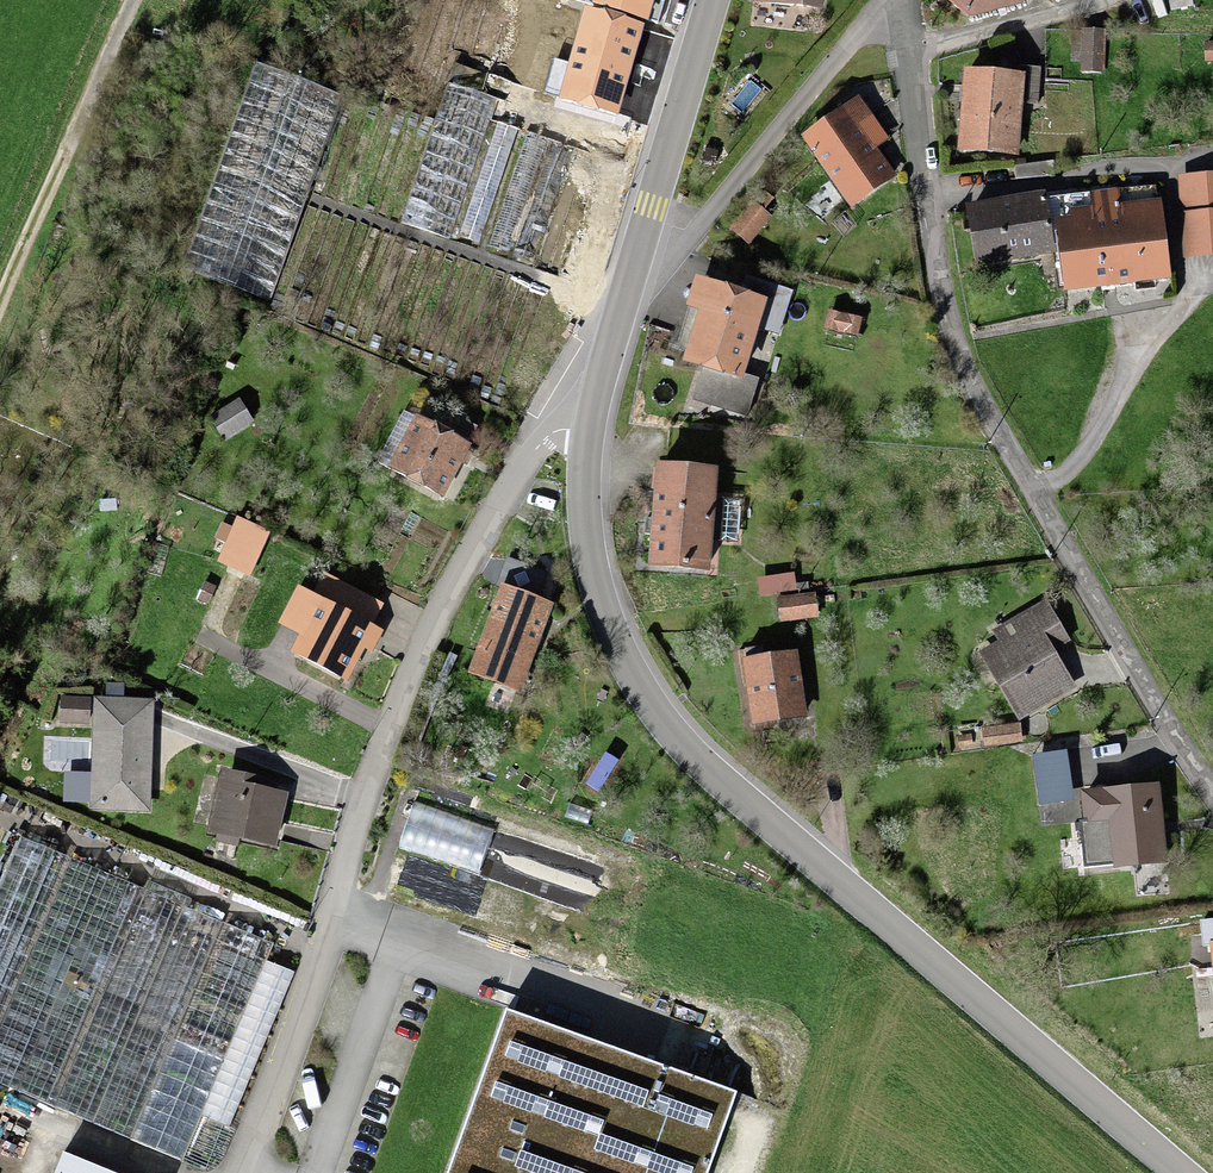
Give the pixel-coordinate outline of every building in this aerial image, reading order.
[(755,7),(821,14),(822,0),(756,0),(755,7)] [(1023,0),(953,0),(951,3),(977,24),(1018,6),(1023,0)] [(1164,1),(1168,15),(1190,9),(1188,0),(1169,0),(1164,1)] [(584,20),(557,106),(612,123),(639,37),(584,20)] [(1102,35),(1067,34),(1066,65),(1078,65),(1078,76),(1101,77),(1102,35)] [(1199,49),(1200,65),(1212,64),(1212,48),(1199,49)] [(250,67),(178,270),(241,292),(268,302),(340,99),(250,67)] [(1013,159),(1016,103),(1033,103),(1035,71),(1011,70),(1011,79),(964,76),(960,156),(1013,159)] [(452,73),(407,218),(454,233),(488,124),(600,159),(612,123),(557,106),(452,73)] [(807,141),(855,212),(894,185),(877,160),(884,155),(873,138),(864,144),(857,134),(871,125),(859,106),(807,141)] [(1047,165),(1010,168),(1011,181),(1048,179),(1047,165)] [(1185,259),(1212,257),(1212,180),(1181,181),(1185,259)] [(1037,202),(956,212),(964,269),(1052,258),(1054,270),(1051,270),(1054,293),(1164,279),(1153,193),(1038,208),(1037,202)] [(748,209),(731,232),(749,246),(769,220),(764,217),(773,206),(765,199),(754,213),(748,209)] [(716,285),(687,368),(757,393),(774,346),(763,341),(766,332),(780,337),(795,297),(748,280),(743,295),(716,285)] [(829,312),(824,329),(858,338),(863,321),(829,312)] [(239,401),(209,420),(223,440),(252,421),(239,401)] [(411,416),(388,465),(444,493),(475,428),(450,416),(443,432),(411,416)] [(661,472),(658,565),(717,567),(718,539),(726,539),(726,527),(741,528),(742,496),(718,496),(719,474),(661,472)] [(234,521),(216,567),(224,570),(214,596),(230,602),(240,576),(247,579),(265,533),(234,521)] [(323,578),(314,595),(318,598),(292,648),(347,677),(363,646),(370,650),(377,636),(370,632),(382,609),(323,578)] [(758,598),(807,592),(806,585),(790,587),(789,578),(756,582),(758,598)] [(501,585),(471,671),(519,688),(548,602),(501,585)] [(809,596),(773,600),(775,622),(812,618),(809,596)] [(999,642),(978,654),(1012,716),(1068,685),(1048,649),(1062,642),(1042,605),(993,632),(999,642)] [(755,652),(738,655),(748,728),(799,720),(789,652),(756,657),(755,652)] [(86,700),(52,699),(52,724),(85,726),(86,700)] [(91,700),(90,811),(148,812),(149,701),(91,700)] [(978,732),(979,749),(1016,746),(1015,729),(978,732)] [(1067,750),(1032,755),(1039,805),(1074,800),(1067,750)] [(225,776),(212,837),(267,849),(279,793),(258,788),(259,783),(225,776)] [(1162,865),(1156,791),(1078,797),(1081,828),(1105,826),(1109,870),(1162,865)] [(0,879),(0,1087),(181,1159),(199,1116),(229,1128),(291,975),(258,962),(265,944),(14,844),(0,879)] [(510,1011),(455,1172),(710,1172),(739,1089),(510,1011)] [(54,1172),(100,1172),(60,1157),(54,1172)]
